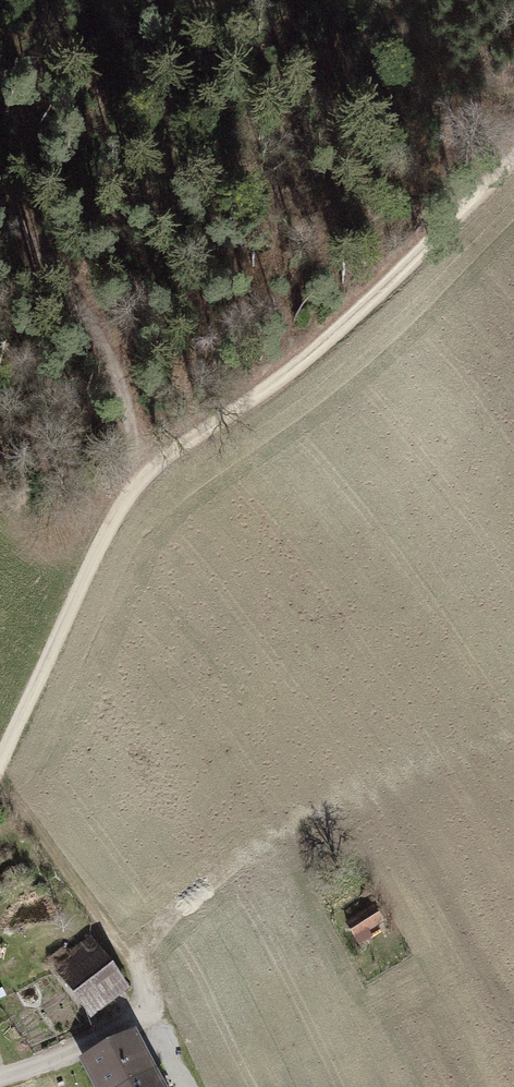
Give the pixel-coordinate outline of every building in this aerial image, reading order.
[(384,927),(372,909),(347,925),(359,943),(384,927)] [(123,987),(90,940),(72,953),(80,964),(62,977),(88,1013),(123,987)] [(85,1059),(100,1086),(125,1086),(154,1071),(146,1056),(142,1058),(130,1036),(85,1059)] [(125,1086),(158,1086),(155,1082),(161,1079),(156,1071),(154,1071),(125,1086)]
